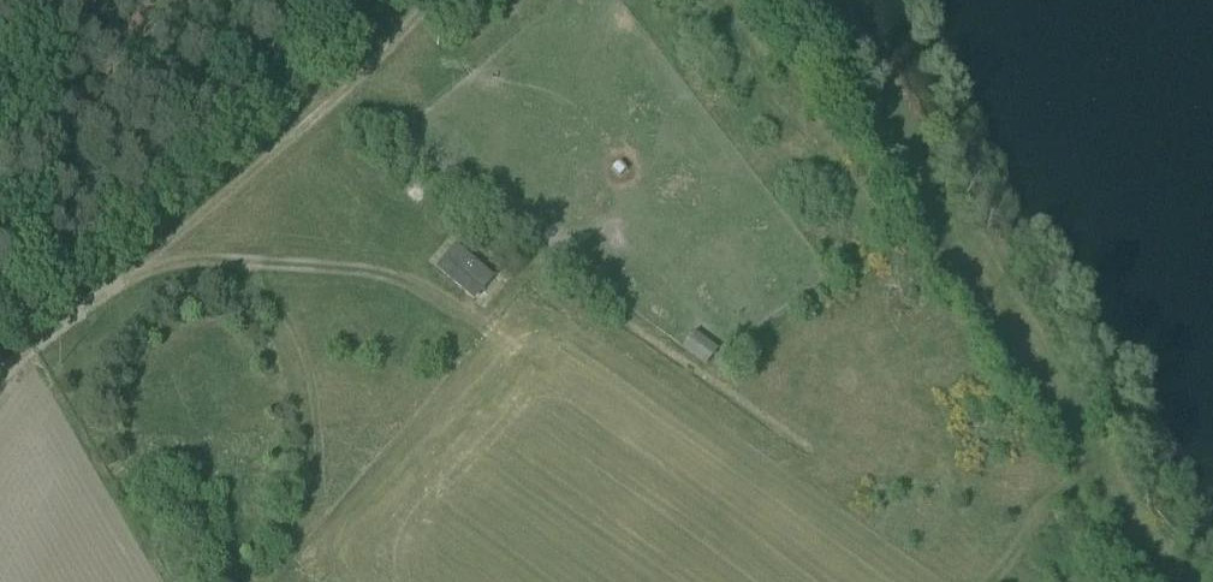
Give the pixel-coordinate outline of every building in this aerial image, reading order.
[(699,5),(697,18),(716,21),(718,8),(699,5)] [(495,278),(456,245),(444,259),(482,292),(495,278)] [(703,367),(718,351),(695,330),(680,347),(703,367)] [(928,362),(933,374),(952,366),(947,354),(928,362)] [(171,356),(168,367),(188,374),(191,363),(171,356)]
